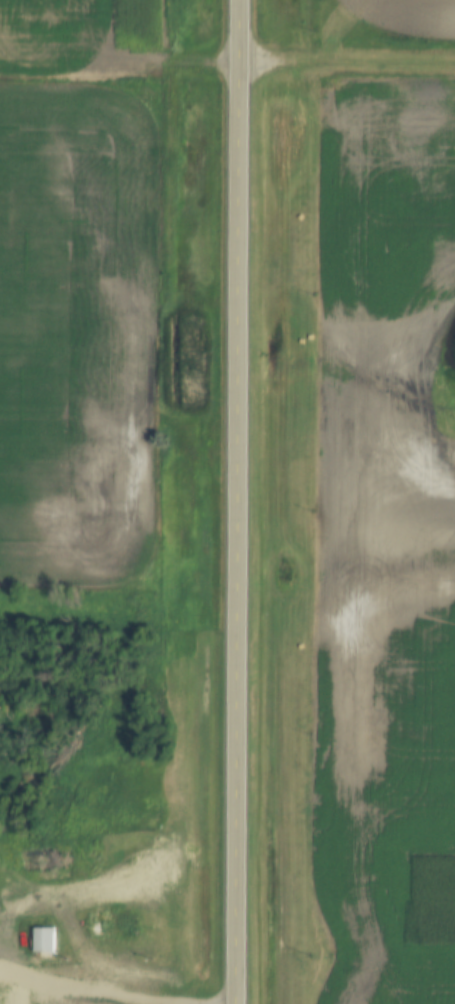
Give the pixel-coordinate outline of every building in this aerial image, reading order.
[(54,953),(54,928),(33,928),(33,953),(54,953)]
